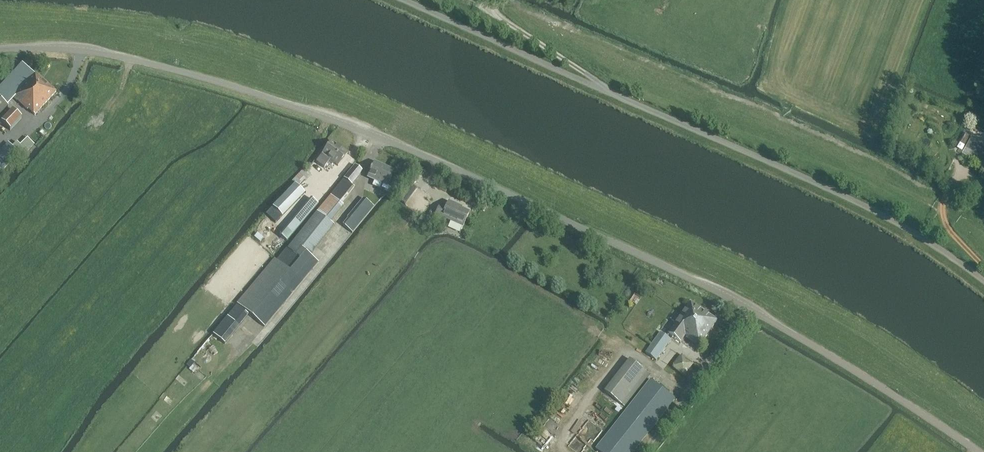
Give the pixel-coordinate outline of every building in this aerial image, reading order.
[(0,87),(0,115),(9,106),(7,105),(8,103),(9,104),(14,98),(28,110),(28,109),(33,114),(35,115),(40,110),(56,92),(35,73),(34,74),(22,63),(0,87)] [(10,131),(22,118),(17,114),(13,110),(1,122),(6,127),(10,131)] [(971,137),(967,134),(961,143),(966,146),(971,137)] [(31,142),(27,138),(20,145),(17,142),(12,147),(8,143),(0,151),(0,173),(19,154),(24,149),(31,142)] [(973,138),(967,149),(983,159),(983,144),(980,141),(980,142),(973,138)] [(347,153),(332,142),(316,162),(324,168),(330,161),(338,166),(347,153)] [(380,188),(382,184),(387,186),(394,172),(374,162),(371,170),(368,177),(375,180),(373,185),(380,188)] [(352,185),(363,171),(355,165),(344,179),(318,212),(325,217),(328,217),(332,220),(346,201),(343,199),(353,186),(352,185)] [(311,174),(305,168),(292,181),(295,184),(266,214),(276,223),(305,193),(299,187),(311,174)] [(288,241),(293,235),(319,204),(311,198),(280,234),(288,241)] [(342,225),(353,233),(374,207),(364,198),(347,218),(348,219),(342,225)] [(463,227),(469,213),(457,208),(458,206),(449,202),(446,208),(440,205),(434,218),(445,223),(446,220),(463,227)] [(319,263),(310,256),(334,226),(317,212),(288,249),(287,249),(277,260),(274,258),(237,303),(265,328),(319,263)] [(686,336),(691,339),(700,345),(717,321),(691,303),(669,334),(681,342),(686,336)] [(238,327),(227,318),(214,335),(225,344),(238,327)] [(662,353),(671,340),(666,336),(661,333),(646,353),(651,357),(657,360),(662,353)] [(683,375),(692,364),(683,356),(674,368),(683,375)] [(625,407),(650,375),(631,359),(605,392),(625,407)] [(192,361),(191,360),(186,365),(187,366),(188,366),(190,368),(189,369),(192,371),(194,373),(196,370),(192,366),(195,363),(192,361)] [(675,399),(651,380),(597,450),(600,451),(633,451),(675,399)]
